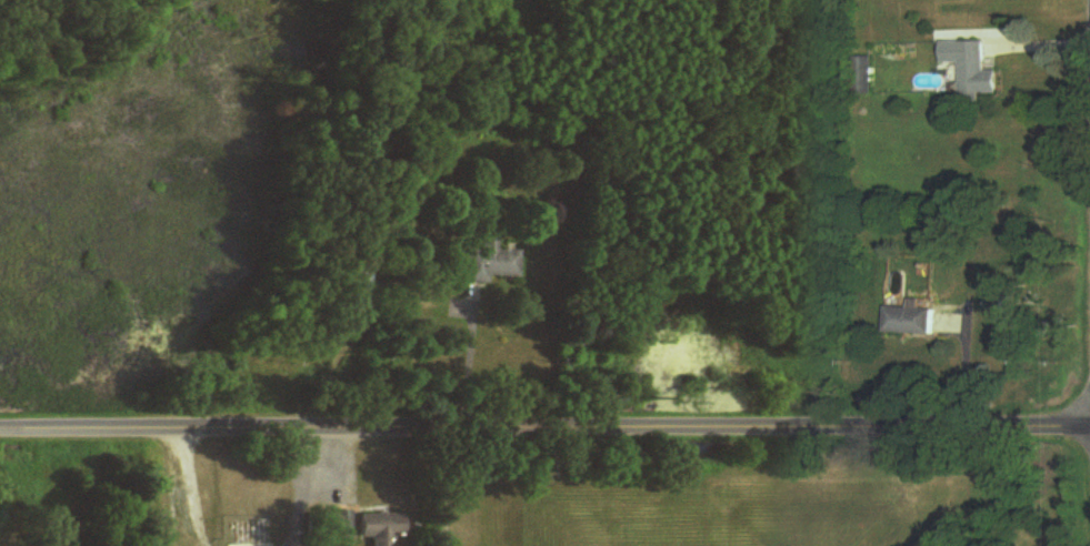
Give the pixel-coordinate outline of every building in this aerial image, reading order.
[(963,43),(964,105),(983,104),(983,96),(1001,96),(1000,73),(988,73),(987,43),(963,43)] [(438,160),(438,142),(429,142),(429,160),(438,160)] [(489,277),(521,277),(522,250),(499,250),(499,233),(481,232),(481,247),(466,247),(465,282),(489,282),(489,277)] [(935,337),(937,312),(888,308),(886,334),(935,337)] [(374,538),(374,545),(395,545),(395,536),(406,536),(406,514),(362,514),(362,538),(374,538)]
